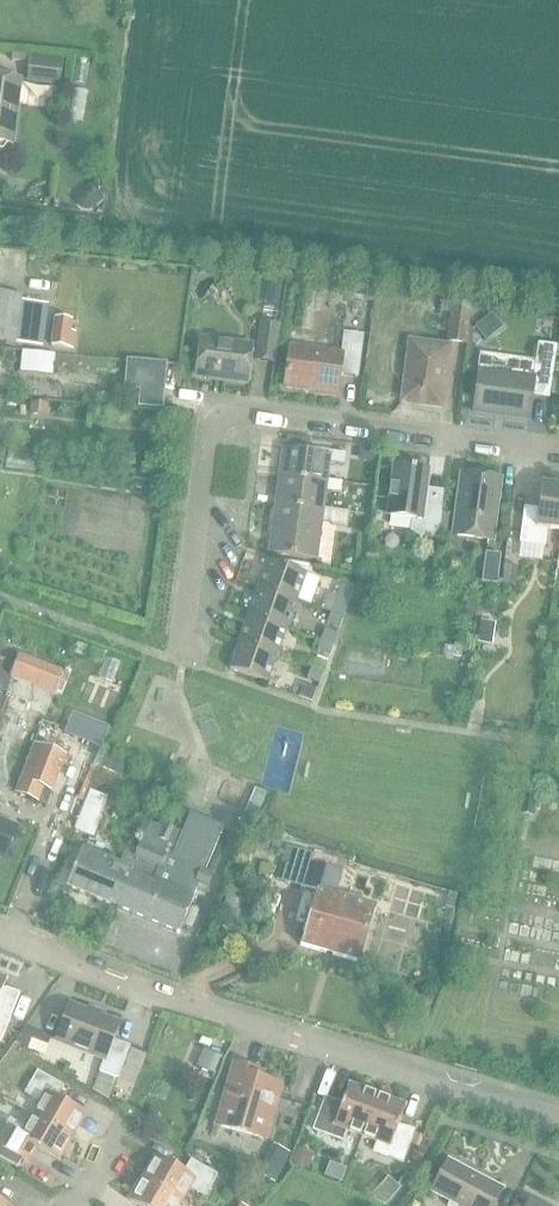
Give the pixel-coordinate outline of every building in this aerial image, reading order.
[(11,144),(19,81),(0,78),(0,143),(11,144)] [(16,343),(22,295),(0,292),(0,341),(16,343)] [(447,342),(466,344),(471,307),(452,304),(447,342)] [(88,313),(67,312),(63,346),(90,349),(93,326),(87,325),(88,313)] [(256,361),(273,363),(277,326),(261,324),(256,361)] [(339,376),(358,378),(363,336),(343,333),(340,354),(289,348),(285,388),(337,395),(339,376)] [(197,377),(247,383),(252,347),(202,341),(197,377)] [(402,403),(442,408),(449,347),(409,342),(402,403)] [(20,371),(52,375),(54,354),(22,350),(20,371)] [(473,413),(528,420),(534,379),(478,372),(473,413)] [(133,392),(162,395),(164,380),(135,376),(133,392)] [(32,404),(54,406),(55,390),(33,388),(32,404)] [(325,483),(326,480),(328,463),(343,465),(344,454),(329,452),(329,454),(282,449),(279,477),(325,483)] [(352,466),(366,468),(368,456),(354,454),(352,466)] [(410,535),(437,538),(442,505),(424,503),(428,470),(394,465),(388,515),(412,519),(410,535)] [(453,535),(492,540),(500,479),(461,474),(453,535)] [(341,482),(326,480),(325,483),(279,477),(276,505),(322,511),(322,509),(324,491),(339,493),(341,482)] [(349,495),(362,497),(364,485),(350,483),(349,495)] [(540,485),(537,509),(523,507),(518,544),(544,548),(547,529),(558,531),(558,487),(540,485)] [(348,512),(322,509),(322,511),(276,505),(270,553),(316,559),(321,521),(329,522),(331,526),(346,528),(348,512)] [(482,582),(496,584),(500,555),(486,553),(482,582)] [(258,588),(295,601),(305,574),(268,561),(258,588)] [(331,613),(342,617),(352,590),(340,585),(336,596),(327,593),(321,610),(331,613)] [(286,628),(295,601),(258,588),(249,615),(286,628)] [(338,629),(342,617),(331,613),(326,625),(338,629)] [(276,655),(286,628),(249,615),(239,642),(276,655)] [(317,651),(329,655),(333,644),(321,640),(317,651)] [(267,682),(276,655),(239,642),(230,669),(267,682)] [(459,672),(463,654),(445,650),(441,668),(459,672)] [(311,667),(323,672),(327,660),(317,657),(313,668),(311,667)] [(319,683),(323,672),(311,667),(307,679),(319,683)] [(289,690),(309,698),(314,686),(293,678),(289,690)] [(22,780),(51,791),(64,756),(35,745),(22,780)] [(107,776),(108,776),(115,758),(105,754),(81,815),(96,821),(105,797),(99,795),(107,776)] [(244,814),(256,818),(266,793),(254,788),(244,814)] [(521,815),(533,816),(536,793),(523,792),(521,815)] [(157,826),(122,911),(179,934),(199,885),(207,888),(213,874),(205,871),(223,828),(191,815),(183,834),(173,830),(172,832),(157,826)] [(122,911),(157,826),(150,822),(141,844),(143,845),(138,858),(123,852),(118,864),(81,849),(65,887),(122,911)] [(314,851),(313,856),(286,847),(277,879),(303,887),(303,889),(315,892),(300,946),(358,963),(374,907),(334,896),(341,873),(340,873),(344,860),(314,851)] [(19,995),(3,988),(6,980),(0,978),(0,1042),(19,995)] [(99,1071),(118,1079),(130,1046),(113,1040),(118,1025),(69,1006),(55,1040),(104,1059),(99,1071)] [(216,1125),(265,1139),(281,1084),(258,1078),(260,1071),(234,1064),(216,1125)] [(32,1115),(72,1137),(85,1115),(57,1099),(64,1086),(37,1071),(24,1093),(40,1102),(32,1115)] [(362,1136),(377,1096),(349,1085),(342,1105),(326,1099),(314,1130),(342,1140),(346,1130),(362,1136)] [(377,1096),(362,1136),(378,1141),(374,1152),(402,1163),(414,1131),(398,1126),(405,1107),(377,1096)] [(72,1137),(32,1115),(25,1127),(10,1118),(0,1135),(0,1142),(24,1156),(31,1144),(59,1160),(72,1137)] [(312,1154),(318,1137),(304,1133),(299,1149),(312,1154)] [(142,1178),(182,1201),(189,1188),(204,1197),(217,1175),(191,1159),(183,1172),(155,1155),(142,1178)] [(502,1189),(447,1160),(430,1192),(449,1202),(448,1205),(493,1205),(502,1189)] [(182,1201),(142,1178),(129,1201),(138,1205),(179,1205),(182,1201)] [(236,1205),(254,1205),(259,1196),(245,1188),(236,1205)]
